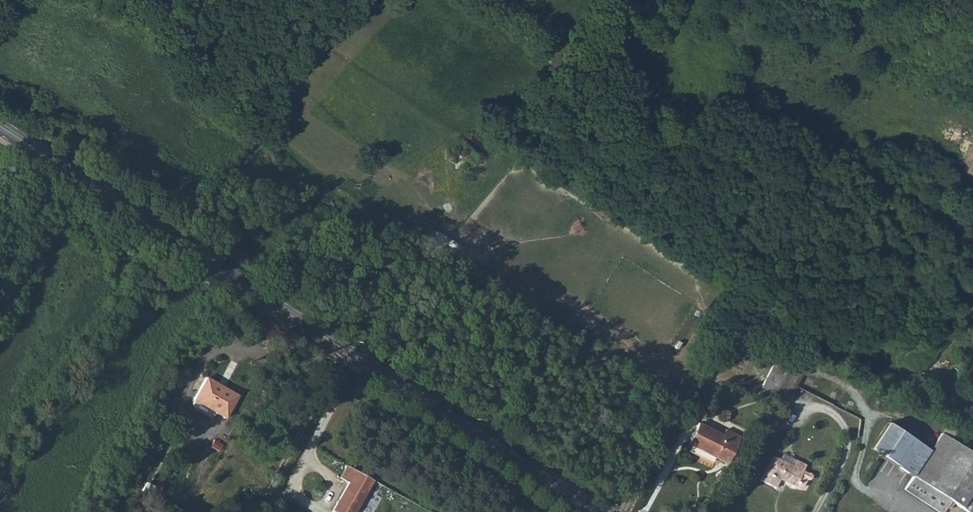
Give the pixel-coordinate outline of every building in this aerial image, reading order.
[(762,393),(771,398),(789,367),(796,354),(786,351),(762,393)] [(771,398),(784,406),(798,380),(802,373),(789,367),(771,398)] [(193,400),(213,412),(223,418),(236,396),(205,378),(193,399),(193,400)] [(193,400),(191,403),(193,409),(210,418),(213,412),(193,400)] [(945,431),(932,449),(910,434),(912,431),(904,426),(903,428),(890,419),(873,447),(913,476),(905,487),(942,511),(950,501),(965,511),(972,511),(972,451),(945,431)] [(693,422),(683,442),(701,451),(703,453),(720,461),(733,434),(721,427),(717,434),(693,422)] [(972,451),(972,443),(958,433),(959,431),(950,424),(945,431),(972,451)] [(184,440),(188,442),(193,434),(188,431),(184,440)] [(741,472),(754,479),(759,470),(776,479),(777,477),(782,480),(784,479),(788,472),(791,472),(793,470),(793,468),(791,465),(788,465),(784,463),(788,456),(766,444),(763,451),(754,446),(741,472)] [(202,458),(208,461),(215,449),(209,445),(202,458)] [(350,472),(373,486),(375,483),(352,469),(350,472)] [(345,481),(353,486),(339,511),(359,511),(373,486),(350,472),(345,481)]
